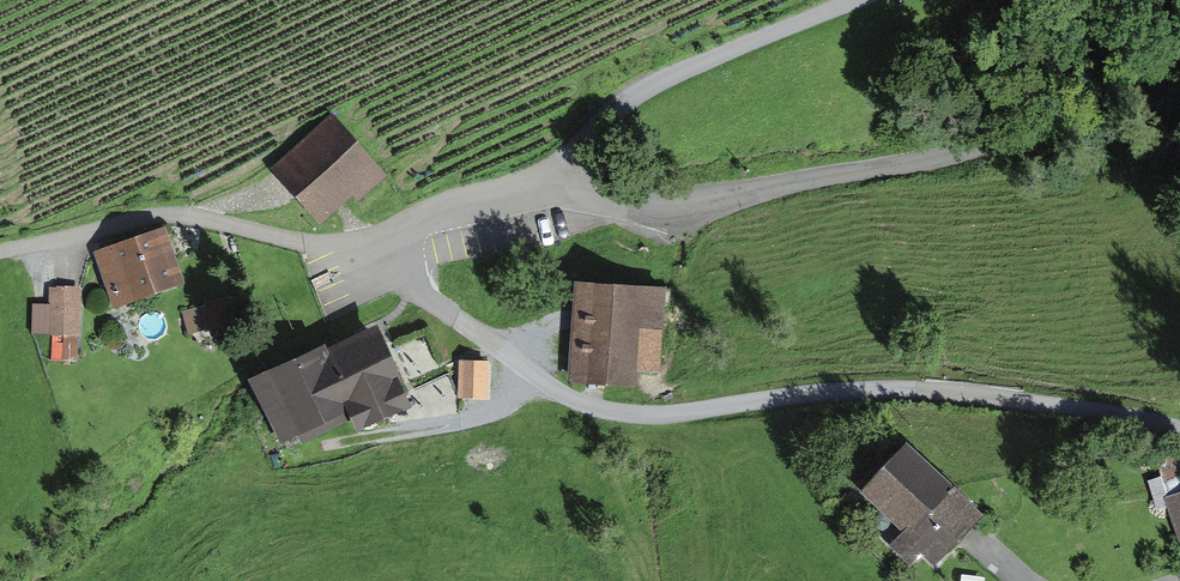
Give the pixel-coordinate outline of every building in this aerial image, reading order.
[(385,174),(338,123),(288,169),(335,220),(385,174)] [(191,294),(173,232),(103,252),(121,314),(191,294)] [(86,354),(82,283),(52,284),(53,300),(34,301),(35,333),(54,331),(55,356),(86,354)] [(661,294),(578,289),(573,382),(633,385),(634,368),(657,369),(661,294)] [(407,412),(375,339),(257,390),(281,447),(352,416),(359,433),(407,412)] [(488,368),(463,367),(463,397),(487,398),(488,368)] [(917,447),(870,498),(944,564),(990,514),(917,447)] [(1167,496),(1179,531),(1179,491),(1167,496)]
